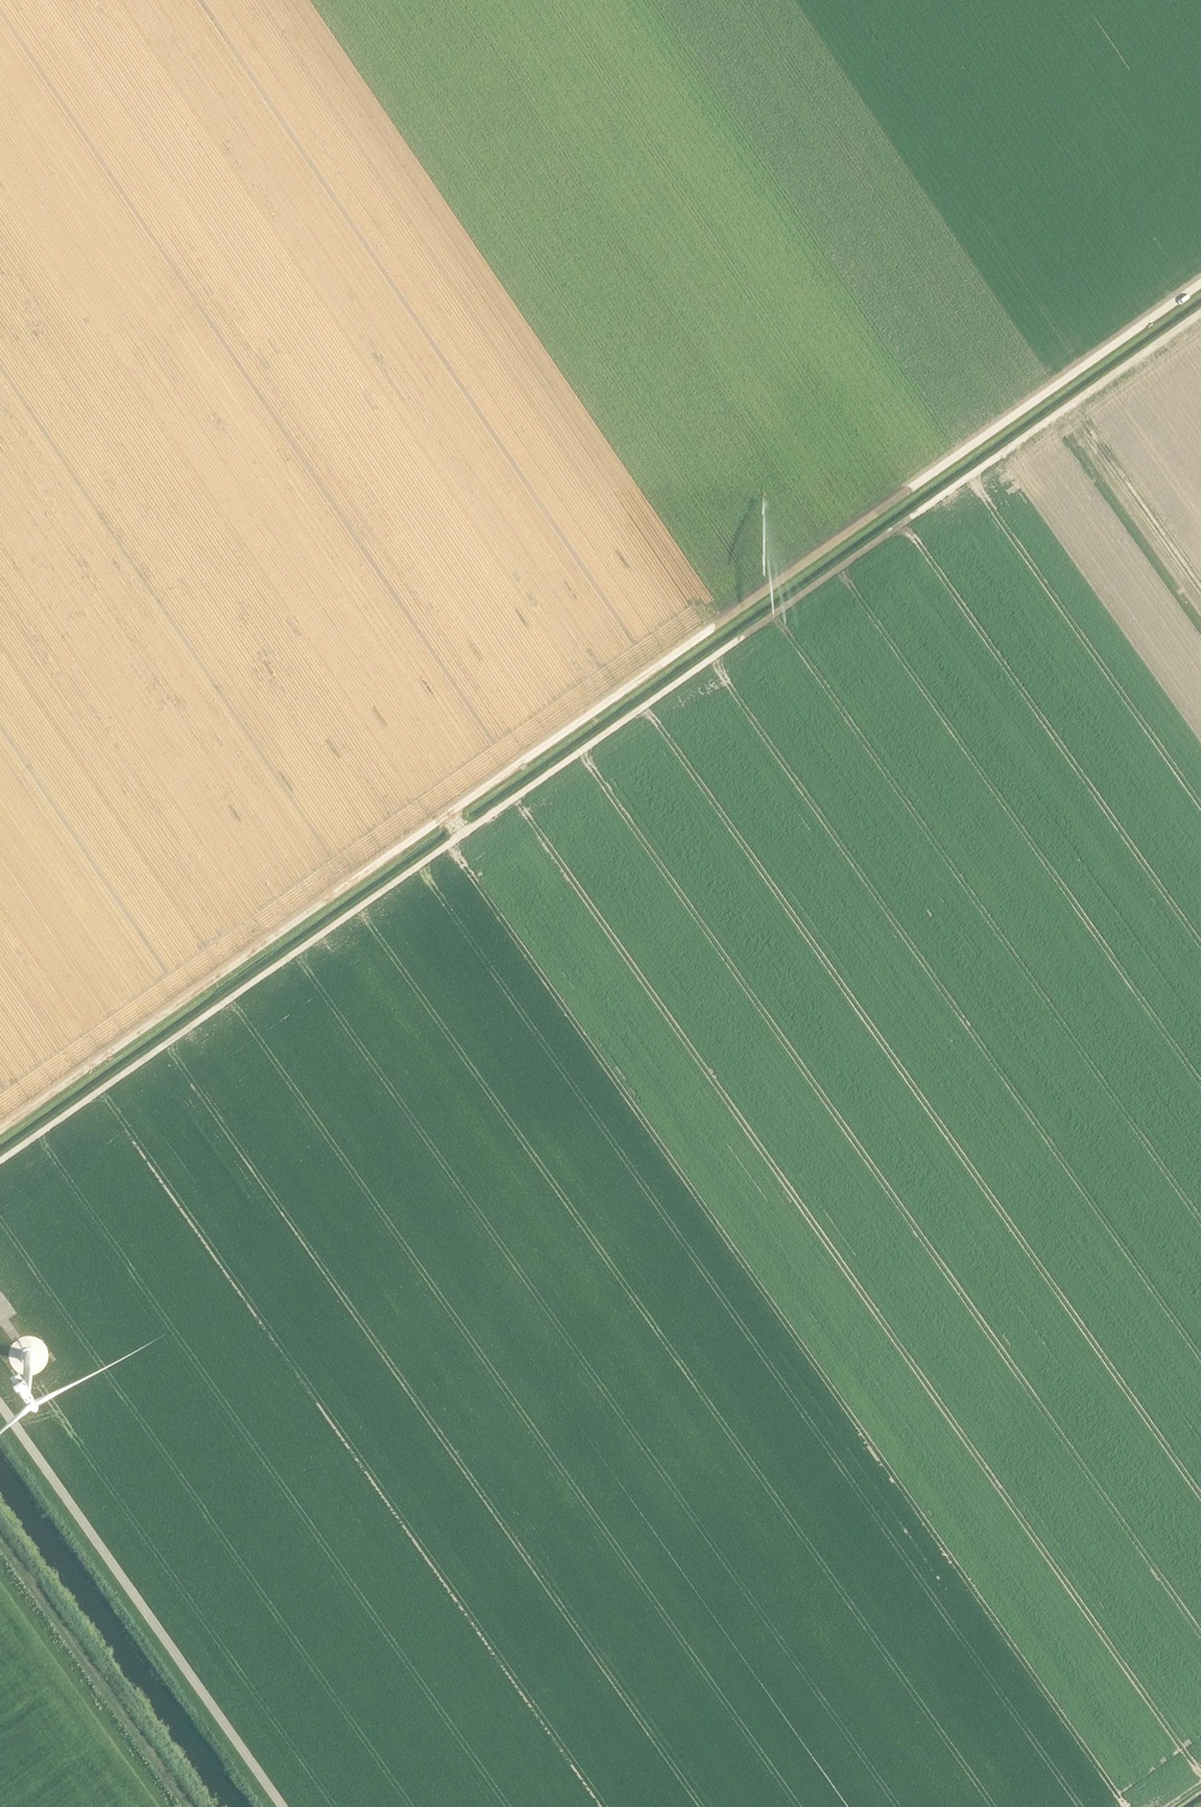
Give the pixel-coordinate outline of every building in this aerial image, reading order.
[(23,1354),(23,1355),(23,1356),(24,1357),(24,1358),(25,1359),(26,1360),(27,1361),(28,1361),(29,1361),(30,1361),(31,1360),(32,1360),(33,1359),(33,1358),(34,1357),(34,1356),(34,1355),(34,1354),(34,1353),(33,1352),(32,1351),(31,1350),(30,1350),(29,1350),(28,1350),(27,1350),(26,1351),(25,1351),(25,1352),(24,1353),(23,1354)]
